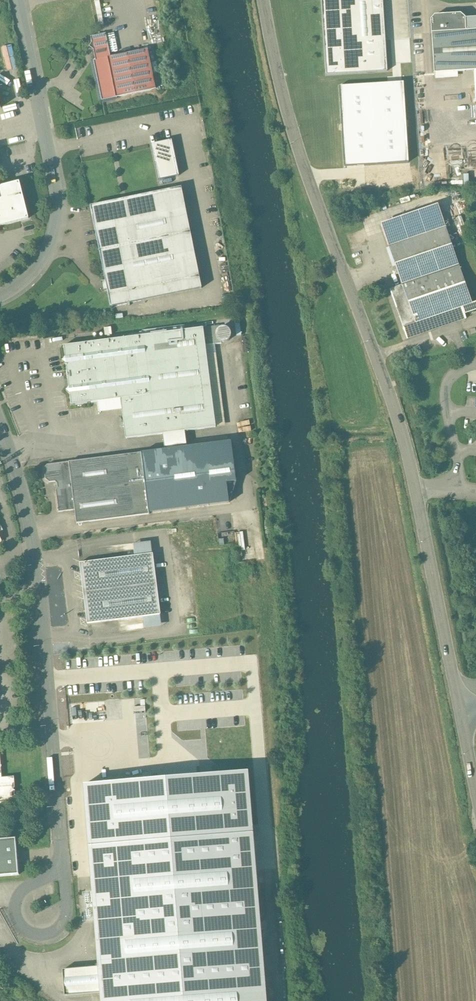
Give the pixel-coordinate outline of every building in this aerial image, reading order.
[(326,75),(385,73),(381,0),(322,0),(326,75)] [(434,74),(474,71),(475,71),(475,31),(466,31),(465,17),(461,14),(436,15),(431,19),(434,74)] [(111,57),(106,33),(91,37),(92,42),(89,47),(94,50),(96,60),(94,61),(102,100),(156,89),(148,50),(111,57)] [(0,80),(0,108),(10,106),(4,79),(0,80)] [(340,86),(345,166),(409,162),(404,82),(340,86)] [(174,139),(153,142),(158,178),(179,175),(174,139)] [(5,232),(4,227),(28,222),(29,226),(38,223),(27,178),(7,183),(0,152),(0,233),(5,232)] [(92,206),(91,206),(111,307),(202,288),(181,188),(92,206)] [(381,222),(402,286),(392,289),(408,338),(423,333),(448,325),(444,314),(462,308),(464,315),(475,311),(475,301),(473,302),(440,203),(381,222)] [(91,403),(121,399),(126,439),(216,427),(203,328),(84,343),(64,346),(65,357),(63,361),(66,363),(69,387),(66,391),(70,393),(71,405),(91,403)] [(229,440),(69,462),(76,510),(77,523),(230,502),(227,480),(235,479),(229,440)] [(69,462),(47,465),(44,469),(46,479),(50,482),(55,482),(57,484),(58,487),(56,490),(59,512),(76,510),(69,462)] [(135,555),(80,563),(88,623),(143,616),(145,628),(163,625),(151,540),(134,543),(135,555)] [(16,801),(14,776),(2,777),(1,767),(2,767),(2,765),(1,765),(0,753),(0,803),(16,801)] [(82,780),(96,965),(66,967),(68,993),(98,991),(98,1000),(264,1000),(245,766),(82,780)] [(19,875),(16,838),(0,839),(0,876),(19,875)]
